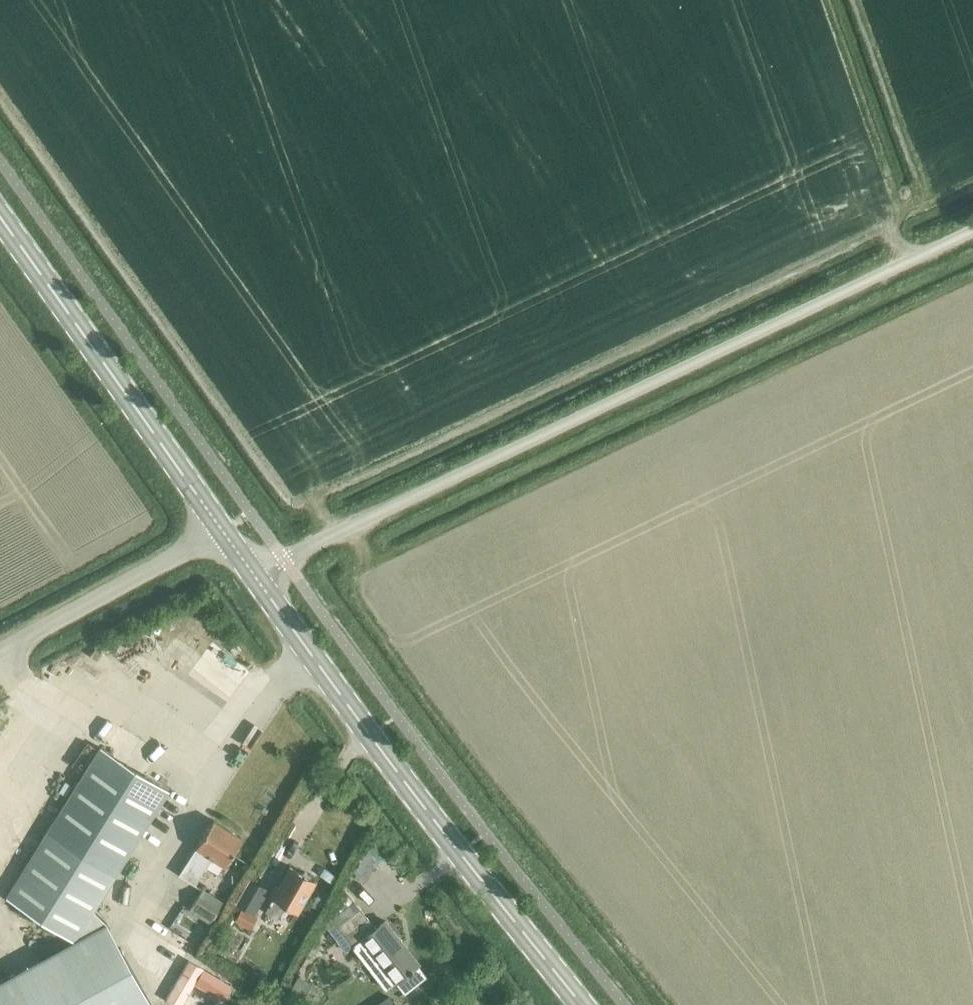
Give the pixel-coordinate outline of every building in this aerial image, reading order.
[(177,764),(181,747),(170,745),(166,761),(177,764)] [(100,747),(5,898),(75,940),(168,789),(100,747)] [(212,819),(177,874),(197,887),(215,860),(223,865),(240,837),(212,819)] [(285,904),(296,911),(315,880),(289,865),(277,885),(274,883),(267,894),(272,897),(264,911),(276,918),(285,904)] [(235,920),(250,929),(257,916),(253,913),(265,892),(255,886),(235,920)] [(197,915),(207,921),(220,901),(200,888),(187,909),(190,910),(186,916),(193,920),(197,915)] [(358,910),(337,926),(353,946),(360,941),(370,953),(365,957),(370,963),(375,959),(394,982),(395,981),(404,992),(425,975),(416,964),(418,963),(385,921),(374,930),(358,910)] [(106,922),(77,938),(75,941),(74,939),(0,980),(0,1004),(152,1004),(106,922)] [(165,998),(177,1004),(180,1004),(194,982),(221,998),(230,984),(214,975),(211,980),(199,973),(202,968),(188,960),(165,998)]
